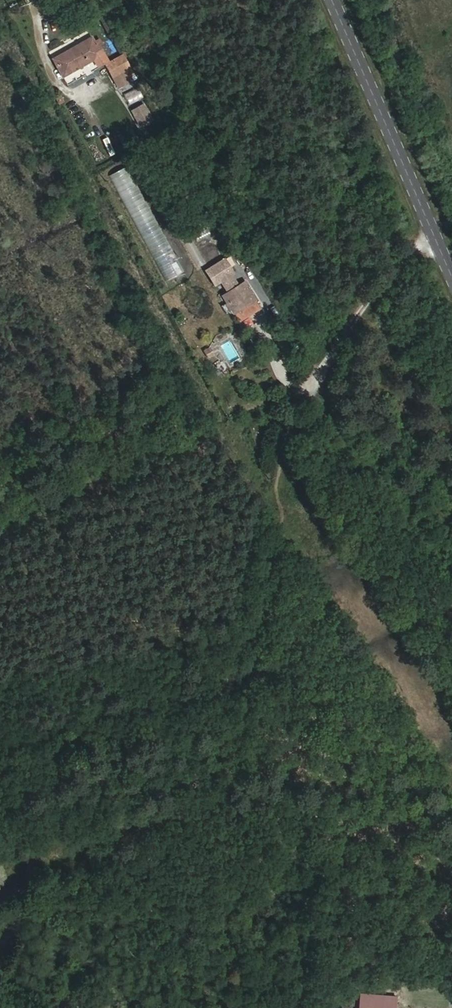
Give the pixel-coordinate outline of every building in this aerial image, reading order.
[(62,76),(94,59),(98,67),(104,64),(112,78),(129,68),(122,56),(108,64),(99,46),(101,45),(99,40),(94,43),(91,39),(53,59),(62,76)] [(134,78),(129,68),(112,78),(117,87),(134,78)] [(150,120),(142,106),(134,110),(142,124),(150,120)] [(142,124),(134,110),(132,111),(140,125),(142,124)] [(216,218),(210,208),(203,212),(209,222),(216,218)] [(208,231),(193,234),(194,241),(209,238),(208,231)] [(234,314),(256,300),(245,283),(238,287),(231,276),(233,274),(225,261),(206,272),(215,286),(221,282),(229,293),(223,297),(234,314)] [(261,309),(256,300),(234,314),(239,322),(261,309)] [(213,354),(209,348),(204,351),(208,358),(213,354)] [(220,359),(212,365),(218,373),(226,368),(220,359)]
